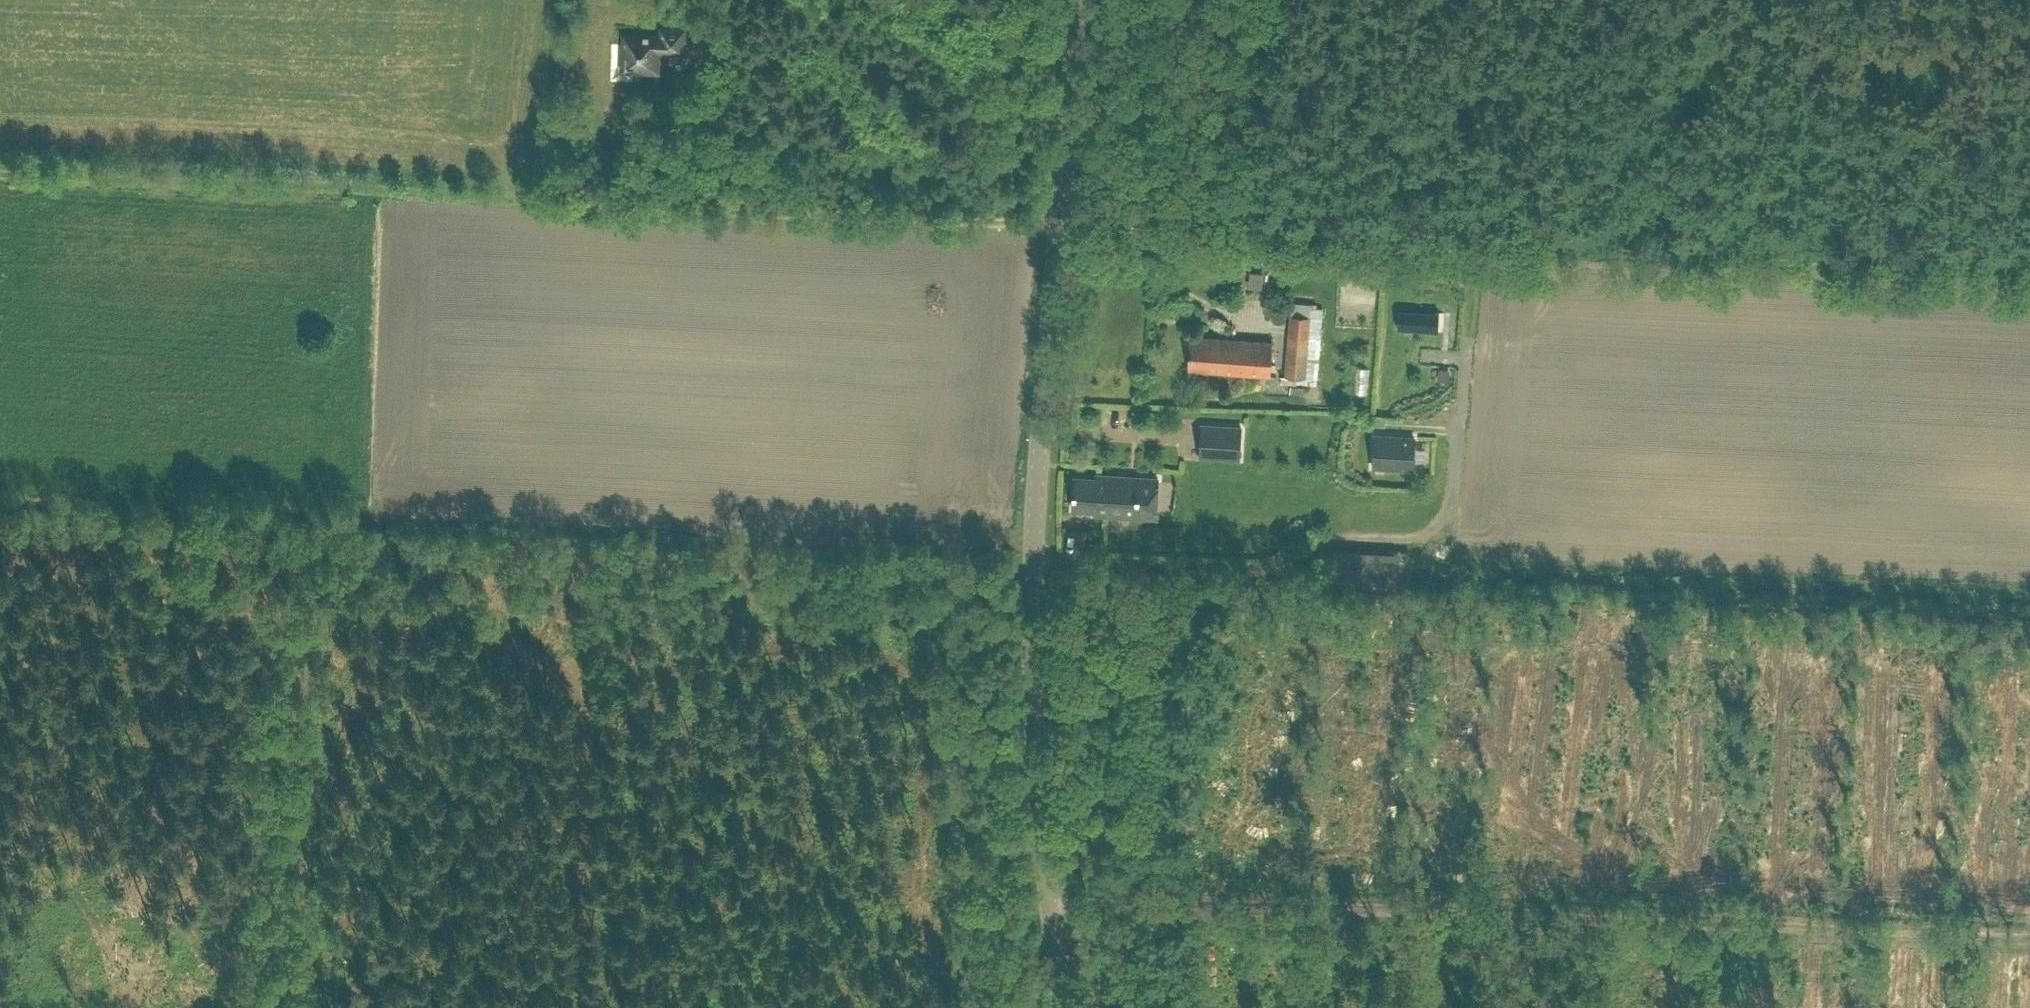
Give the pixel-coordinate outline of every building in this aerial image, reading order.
[(624,33),(622,70),(658,72),(659,52),(684,54),(685,28),(659,27),(659,35),(624,33)] [(1317,378),(1320,337),(1322,310),(1290,307),(1284,375),(1305,378),(1317,378)] [(1191,335),(1189,368),(1269,374),(1271,341),(1191,335)] [(1199,455),(1239,458),(1241,426),(1201,424),(1199,455)] [(1415,435),(1375,432),(1373,464),(1413,466),(1415,435)] [(1096,477),(1074,476),(1072,508),(1094,510),(1094,514),(1155,518),(1158,477),(1097,473),(1096,477)]
